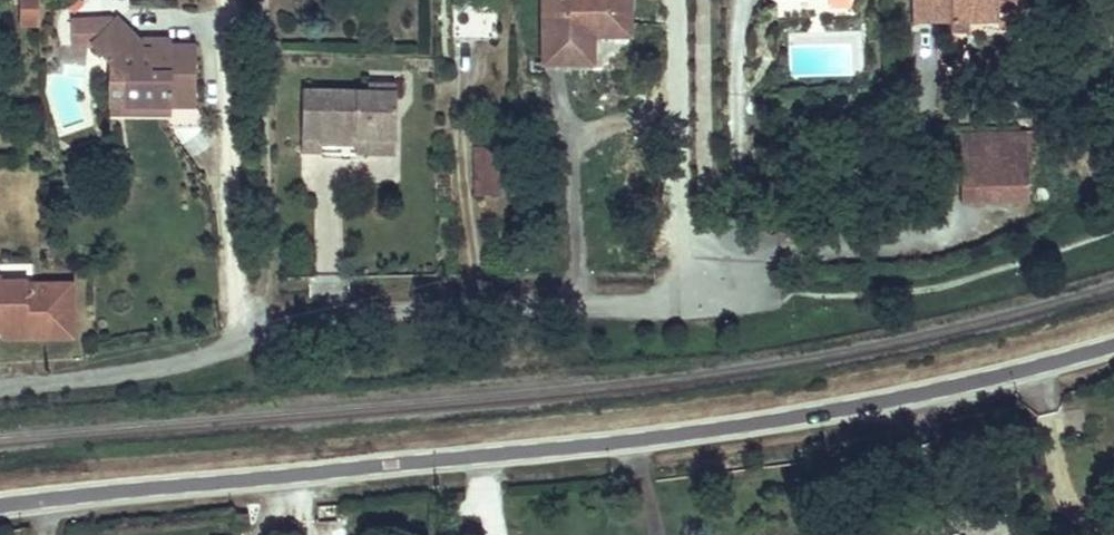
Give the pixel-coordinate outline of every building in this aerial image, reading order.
[(39,0),(20,0),(20,24),(40,25),(39,0)] [(629,0),(543,0),(544,63),(592,63),(592,43),(586,43),(586,35),(592,35),(629,35),(629,0)] [(1021,0),(912,0),(912,22),(951,21),(969,21),(996,21),(996,28),(1022,28),(1021,0)] [(194,105),(194,46),(170,46),(170,40),(149,40),(149,49),(141,49),(141,45),(137,39),(118,19),(104,33),(90,19),(70,20),(72,46),(92,45),(111,66),(121,75),(121,105),(170,105),(172,105),(194,105)] [(969,32),(969,21),(951,21),(951,32),(969,32)] [(149,49),(149,40),(137,39),(141,45),(141,49),(149,49)] [(170,117),(170,105),(121,105),(121,75),(111,66),(111,117),(170,117)] [(367,91),(395,92),(395,82),(367,82),(367,91)] [(394,154),(395,92),(367,91),(302,90),(301,151),(394,154)] [(514,114),(514,103),(502,103),(502,114),(514,114)] [(200,128),(200,114),(194,105),(172,105),(172,128),(200,128)] [(181,147),(200,132),(200,128),(172,128),(181,147)] [(1028,201),(1026,131),(959,132),(961,202),(1028,201)] [(499,194),(498,149),(475,149),(476,194),(499,194)] [(1,330),(27,329),(27,338),(73,337),(72,284),(27,284),(27,281),(1,282),(1,277),(0,277),(0,330),(1,330)] [(27,338),(27,329),(1,330),(1,339),(27,338)] [(250,525),(249,513),(233,515),(234,526),(250,525)]
